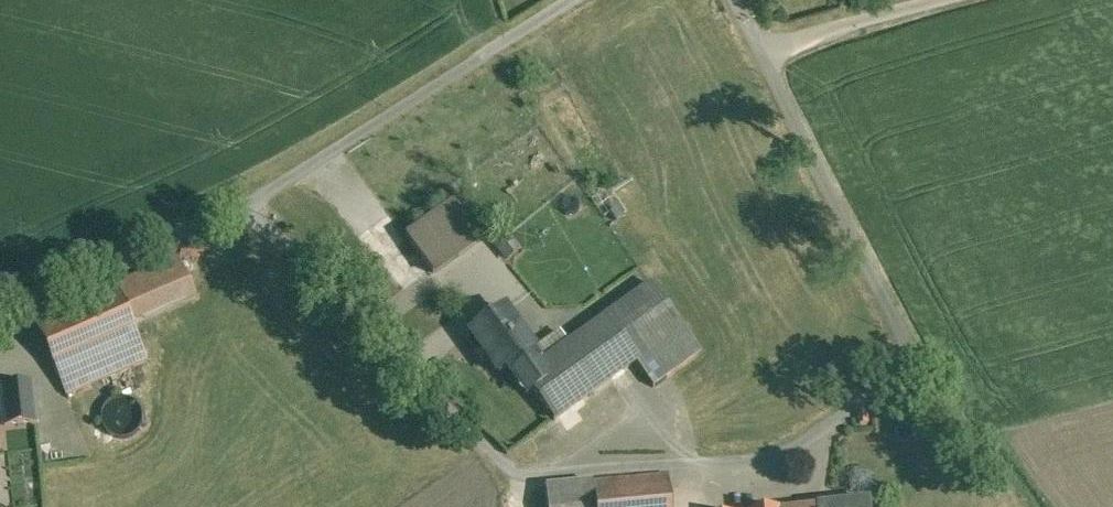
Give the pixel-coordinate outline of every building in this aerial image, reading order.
[(460,198),(411,234),(438,270),(487,235),(460,198)] [(543,365),(526,378),(556,420),(638,360),(684,326),(653,284),(543,365)] [(122,298),(41,332),(65,388),(145,353),(122,298)] [(506,310),(471,334),(473,337),(476,335),(492,358),(489,360),(501,377),(517,366),(534,353),(535,352),(506,310)] [(684,326),(638,360),(656,385),(702,351),(684,326)] [(145,353),(65,388),(67,391),(148,357),(145,353)] [(534,353),(517,366),(526,378),(543,365),(534,353)] [(34,385),(2,388),(6,425),(38,422),(34,385)] [(128,396),(122,395),(116,397),(113,398),(110,400),(108,402),(107,404),(105,407),(104,410),(103,413),(103,416),(103,419),(104,423),(106,426),(109,430),(112,432),(115,434),(118,435),(123,435),(127,435),(131,433),(133,432),(136,430),(138,428),(140,425),(141,422),(142,419),(142,415),(142,412),(141,408),(139,404),(136,401),(134,399),(131,398),(128,396)] [(594,483),(596,506),(675,506),(672,476),(594,483)] [(550,487),(552,506),(596,506),(594,483),(550,487)]
